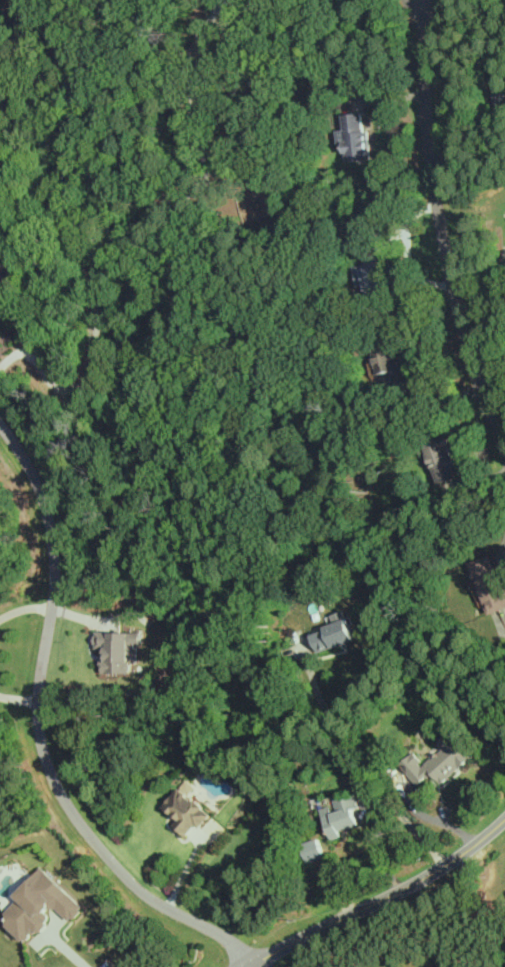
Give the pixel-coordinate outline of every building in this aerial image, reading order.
[(345,130),(340,130),(342,161),(369,159),(366,113),(344,114),(345,130)] [(394,288),(385,260),(357,269),(365,297),(394,288)] [(379,375),(401,370),(396,346),(374,351),(379,375)] [(439,483),(461,476),(447,436),(425,444),(439,483)] [(504,608),(504,595),(492,555),(471,562),(488,614),(504,608)] [(319,652),(356,641),(349,620),(313,631),(319,652)] [(105,672),(135,672),(136,644),(147,644),(146,629),(98,629),(98,647),(105,647),(105,672)] [(473,756),(458,736),(422,762),(416,753),(401,763),(423,793),(473,756)] [(175,825),(188,837),(210,812),(181,787),(165,806),(180,819),(175,825)] [(362,824),(353,794),(334,800),(335,804),(322,808),(331,838),(341,835),(340,831),(362,824)] [(309,863),(327,857),(320,837),(303,843),(309,863)] [(46,867),(85,908),(74,921),(58,907),(51,908),(48,911),(52,915),(50,927),(46,931),(41,931),(30,940),(9,924),(10,911),(22,898),(18,894),(46,867)]
